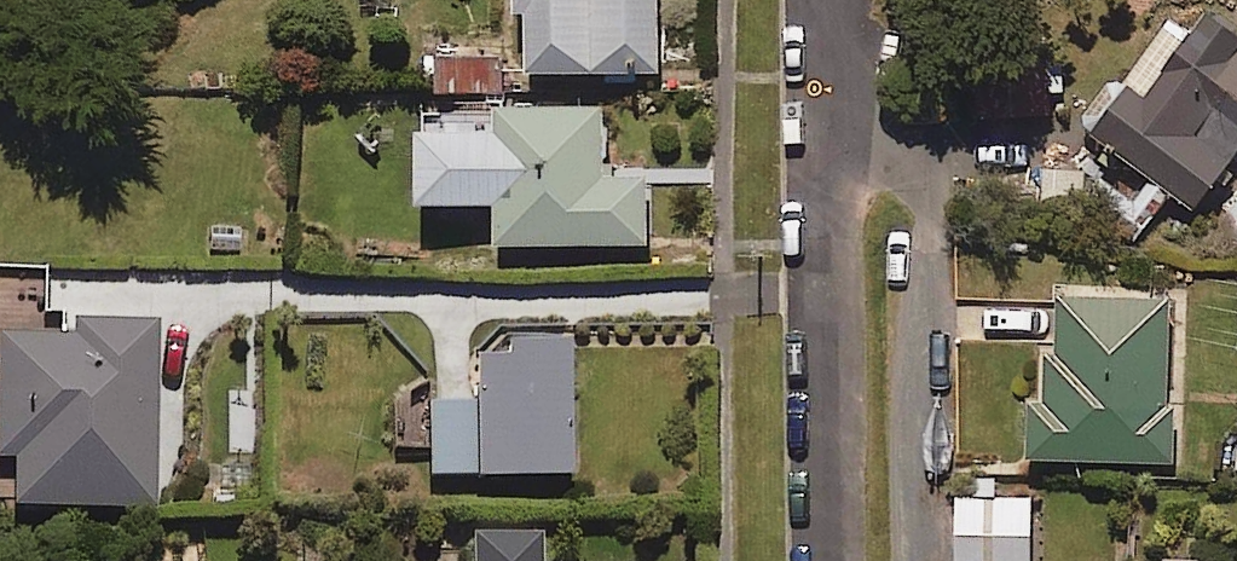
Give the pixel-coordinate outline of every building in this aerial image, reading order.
[(517,11),(530,10),(531,73),(664,69),(662,0),(517,0),(517,11)] [(1216,11),(1144,97),(1132,86),(1095,130),(1151,178),(1120,215),(1139,231),(1171,193),(1191,209),(1236,155),(1236,29),(1216,11)] [(505,56),(437,58),(438,92),(506,90),(505,56)] [(609,105),(501,105),(501,130),(422,131),(423,206),(501,205),(501,243),(650,242),(649,175),(609,175),(609,105)] [(1170,294),(1059,294),(1060,349),(1048,349),(1048,401),(1034,401),(1034,459),(1171,458),(1170,294)] [(63,319),(64,335),(0,336),(0,455),(20,455),(21,505),(159,503),(156,318),(63,319)] [(573,473),(569,339),(475,343),(477,404),(431,405),(434,478),(573,473)] [(958,497),(957,560),(1031,560),(1032,498),(958,497)] [(539,537),(476,538),(477,560),(540,560),(539,537)]
